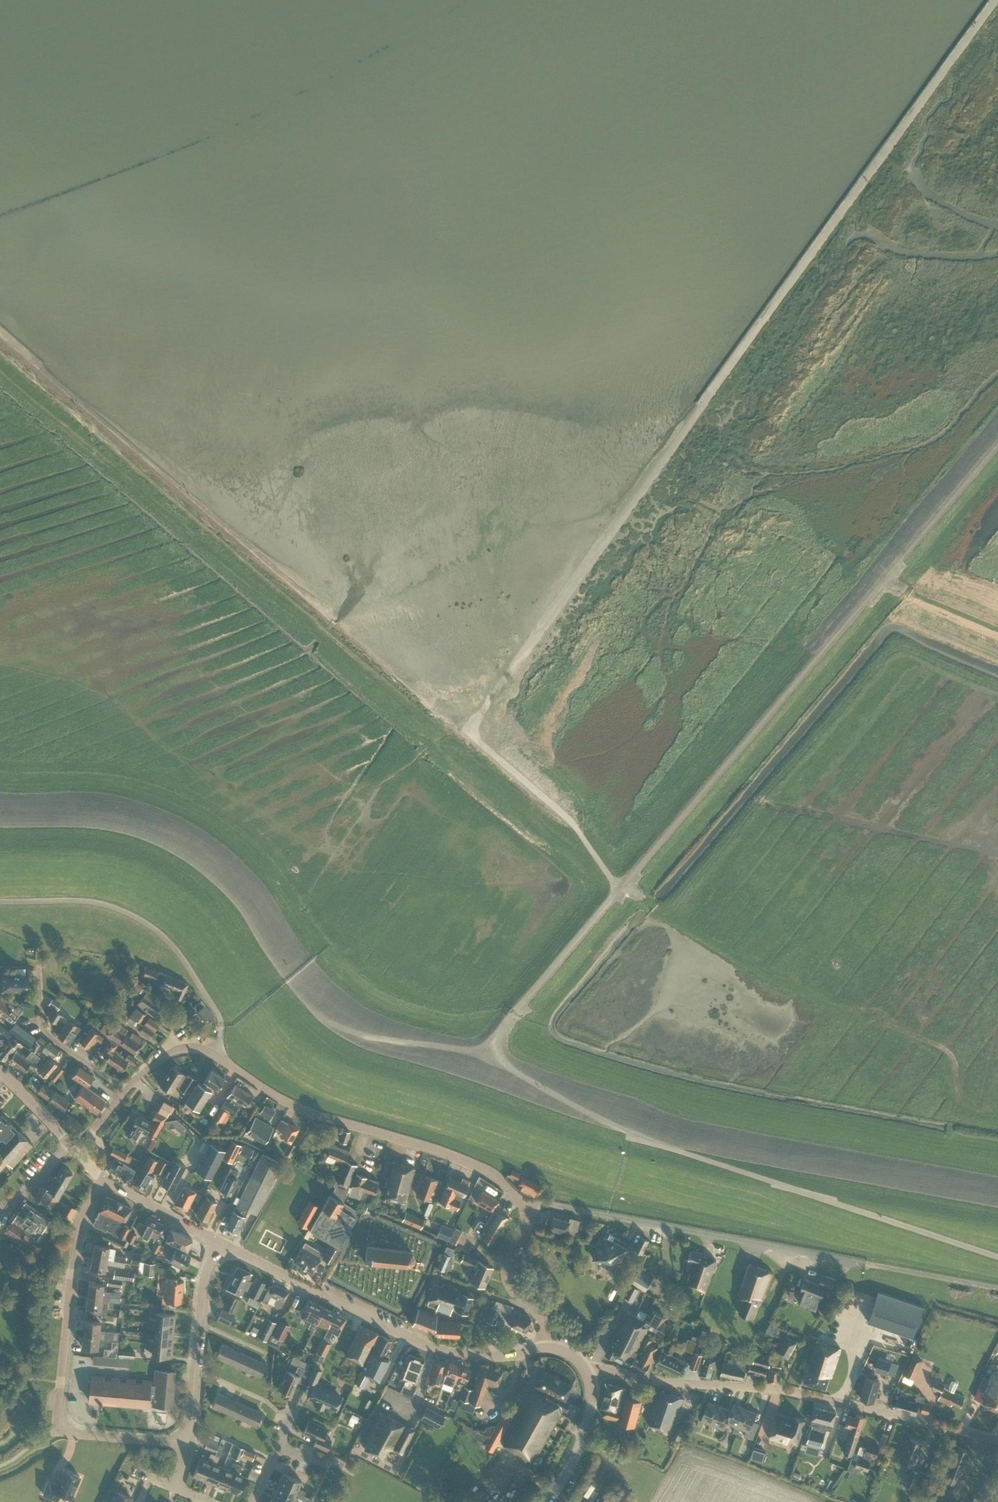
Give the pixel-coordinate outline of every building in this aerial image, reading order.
[(147,967),(143,975),(155,979),(153,983),(160,986),(161,983),(178,990),(175,996),(181,999),(187,984),(158,972),(147,967)] [(19,976),(19,973),(3,972),(2,990),(19,991),(19,989),(27,989),(28,976),(19,976)] [(136,1004),(143,1008),(153,994),(143,987),(142,988),(135,982),(131,987),(136,991),(135,993),(137,995),(141,998),(136,1004)] [(164,1002),(153,994),(143,1008),(154,1016),(164,1002)] [(20,1004),(33,1007),(35,998),(22,996),(20,1004)] [(2,998),(0,1001),(0,1013),(12,1022),(22,1010),(18,1006),(15,1009),(2,998)] [(60,1005),(52,999),(49,1004),(57,1010),(60,1005)] [(184,1014),(177,1020),(182,1026),(198,1013),(206,1023),(214,1016),(201,1000),(193,1007),(190,1004),(182,1010),(184,1014)] [(145,1014),(136,1008),(128,1020),(141,1028),(144,1024),(140,1022),(145,1014)] [(61,1014),(54,1010),(49,1018),(56,1023),(61,1014)] [(126,1019),(119,1013),(115,1017),(122,1022),(126,1019)] [(144,1024),(154,1031),(156,1032),(160,1025),(149,1018),(144,1024)] [(70,1021),(59,1037),(68,1044),(76,1033),(78,1035),(82,1029),(70,1021)] [(29,1045),(35,1037),(15,1022),(10,1030),(29,1045)] [(108,1036),(121,1044),(128,1034),(125,1033),(128,1029),(121,1025),(118,1028),(113,1024),(110,1029),(104,1024),(100,1030),(106,1034),(107,1035),(108,1036)] [(149,1038),(154,1031),(144,1024),(139,1032),(149,1038)] [(5,1038),(6,1039),(10,1033),(0,1025),(0,1043),(5,1038)] [(89,1049),(96,1040),(99,1043),(103,1038),(91,1028),(87,1033),(84,1030),(75,1041),(78,1044),(80,1042),(89,1049)] [(130,1036),(128,1034),(121,1044),(136,1054),(135,1055),(140,1059),(143,1054),(138,1051),(142,1044),(139,1042),(141,1038),(133,1032),(130,1036)] [(110,1040),(111,1038),(108,1036),(107,1035),(102,1042),(107,1045),(110,1040)] [(11,1043),(8,1040),(0,1049),(0,1056),(5,1060),(20,1042),(15,1038),(11,1043)] [(105,1059),(111,1064),(119,1053),(112,1048),(116,1044),(110,1040),(102,1052),(108,1055),(105,1059)] [(54,1058),(59,1051),(48,1042),(42,1049),(54,1058)] [(16,1049),(8,1060),(24,1072),(28,1066),(32,1069),(35,1064),(40,1057),(32,1051),(26,1057),(16,1049)] [(119,1053),(111,1064),(122,1071),(128,1061),(134,1065),(137,1060),(129,1053),(126,1058),(119,1053)] [(38,1070),(46,1077),(58,1064),(49,1057),(38,1070)] [(180,1090),(185,1093),(195,1079),(189,1075),(185,1083),(183,1081),(187,1075),(172,1066),(160,1086),(171,1093),(175,1086),(181,1089),(180,1090)] [(80,1067),(72,1077),(83,1085),(74,1097),(96,1113),(105,1100),(87,1087),(94,1077),(80,1067)] [(205,1081),(202,1085),(207,1089),(210,1084),(217,1089),(224,1078),(211,1069),(204,1081),(205,1081)] [(185,1102),(199,1110),(211,1091),(207,1089),(202,1085),(198,1082),(185,1102)] [(62,1109),(67,1103),(70,1104),(67,1107),(70,1110),(74,1104),(68,1101),(44,1083),(38,1091),(49,1100),(62,1109)] [(241,1103),(246,1106),(252,1096),(235,1084),(227,1097),(230,1100),(229,1101),(238,1107),(239,1107),(241,1103)] [(229,1101),(226,1099),(222,1106),(234,1113),(238,1107),(229,1101)] [(260,1113),(269,1119),(274,1111),(265,1105),(260,1113)] [(214,1117),(221,1122),(227,1111),(221,1107),(214,1117)] [(151,1122),(138,1115),(132,1126),(133,1126),(127,1136),(137,1141),(142,1132),(155,1139),(167,1116),(156,1111),(152,1119),(153,1119),(151,1122)] [(5,1142),(17,1129),(1,1115),(0,1115),(0,1138),(5,1142)] [(246,1131),(265,1142),(273,1128),(255,1117),(246,1131)] [(288,1123),(281,1119),(276,1129),(282,1133),(280,1137),(290,1143),(298,1129),(288,1123)] [(12,1167),(33,1144),(17,1129),(5,1142),(0,1148),(0,1169),(6,1162),(12,1167)] [(339,1141),(346,1143),(350,1132),(343,1129),(339,1141)] [(235,1158),(241,1145),(232,1141),(226,1153),(235,1158)] [(225,1150),(210,1143),(196,1171),(210,1178),(211,1178),(225,1150)] [(284,1153),(290,1156),(296,1146),(290,1143),(284,1153)] [(333,1162),(342,1165),(349,1151),(332,1144),(327,1156),(335,1159),(333,1162)] [(238,1152),(249,1158),(253,1151),(242,1145),(238,1152)] [(127,1154),(113,1147),(110,1154),(124,1161),(127,1154)] [(257,1213),(282,1163),(262,1154),(240,1198),(236,1196),(233,1202),(240,1206),(239,1207),(237,1206),(234,1211),(233,1211),(226,1226),(237,1231),(244,1216),(248,1209),(257,1213)] [(149,1156),(142,1169),(151,1174),(153,1169),(163,1174),(169,1163),(159,1158),(158,1161),(149,1156)] [(123,1178),(129,1181),(131,1178),(135,1170),(114,1158),(108,1169),(123,1178)] [(161,1183),(173,1189),(185,1166),(173,1160),(161,1183)] [(343,1165),(338,1178),(335,1185),(336,1186),(332,1195),(330,1194),(309,1229),(334,1244),(341,1247),(351,1230),(349,1228),(356,1217),(354,1216),(357,1210),(342,1201),(357,1165),(345,1160),(343,1165)] [(382,1174),(388,1175),(382,1193),(386,1194),(385,1197),(401,1202),(400,1206),(405,1207),(407,1201),(406,1200),(415,1169),(386,1160),(382,1174)] [(62,1167),(56,1177),(55,1176),(48,1188),(42,1184),(34,1198),(49,1207),(54,1198),(57,1200),(73,1173),(62,1167)] [(231,1195),(238,1179),(236,1178),(239,1172),(231,1168),(219,1192),(223,1194),(224,1192),(231,1195)] [(154,1175),(151,1174),(142,1169),(133,1184),(147,1191),(154,1175)] [(509,1175),(515,1178),(517,1179),(520,1174),(512,1170),(509,1175)] [(356,1173),(355,1178),(349,1194),(365,1199),(368,1192),(374,1194),(379,1181),(356,1173)] [(438,1181),(431,1178),(426,1176),(424,1181),(421,1180),(417,1191),(420,1192),(418,1197),(431,1201),(438,1181)] [(463,1178),(462,1178),(461,1181),(450,1176),(439,1202),(450,1206),(457,1209),(463,1196),(470,1181),(463,1178)] [(522,1176),(521,1178),(518,1184),(522,1186),(521,1189),(533,1196),(535,1192),(539,1194),(542,1186),(522,1176)] [(174,1204),(186,1210),(196,1192),(183,1186),(174,1204)] [(474,1201),(491,1211),(498,1201),(481,1191),(474,1201)] [(107,1229),(127,1240),(132,1229),(123,1224),(132,1208),(107,1196),(93,1224),(106,1231),(107,1229)] [(196,1215),(207,1221),(217,1202),(206,1197),(196,1215)] [(38,1238),(51,1218),(24,1201),(5,1232),(17,1239),(23,1230),(30,1234),(31,1233),(38,1238)] [(309,1202),(306,1207),(298,1223),(306,1228),(318,1207),(313,1204),(309,1202)] [(493,1210),(485,1224),(480,1220),(478,1221),(473,1229),(474,1231),(479,1234),(478,1235),(492,1243),(498,1232),(501,1234),(510,1219),(498,1212),(497,1213),(493,1210)] [(420,1229),(424,1219),(406,1211),(402,1221),(420,1229)] [(161,1244),(159,1244),(167,1229),(164,1228),(165,1225),(148,1216),(144,1224),(139,1221),(135,1229),(141,1231),(139,1234),(149,1238),(151,1235),(155,1237),(153,1241),(156,1242),(152,1250),(157,1252),(161,1244)] [(577,1230),(580,1221),(571,1218),(570,1222),(566,1221),(553,1217),(553,1219),(548,1218),(546,1225),(551,1226),(550,1229),(574,1235),(576,1229),(577,1230)] [(436,1235),(448,1240),(452,1230),(441,1225),(436,1235)] [(458,1242),(464,1230),(458,1227),(453,1240),(458,1242)] [(268,1228),(260,1241),(281,1253),(288,1240),(268,1228)] [(187,1249),(192,1239),(171,1229),(164,1245),(169,1247),(170,1246),(174,1247),(172,1251),(169,1250),(166,1257),(184,1267),(191,1255),(185,1252),(187,1249)] [(131,1232),(127,1240),(132,1242),(136,1234),(131,1232)] [(641,1237),(635,1249),(643,1253),(649,1240),(641,1237)] [(615,1270),(626,1249),(605,1238),(594,1259),(615,1270)] [(26,1252),(35,1258),(42,1247),(34,1241),(26,1252)] [(294,1261),(313,1272),(323,1253),(305,1242),(294,1261)] [(95,1244),(92,1256),(107,1258),(125,1262),(126,1257),(115,1255),(116,1248),(95,1244)] [(323,1257),(331,1262),(339,1249),(331,1244),(323,1257)] [(367,1246),(366,1252),(365,1257),(365,1263),(407,1265),(409,1265),(410,1264),(412,1264),(413,1263),(413,1261),(414,1260),(414,1258),(414,1257),(414,1255),(413,1254),(412,1253),(411,1252),(409,1251),(407,1251),(367,1246)] [(450,1256),(454,1249),(447,1246),(437,1267),(444,1271),(445,1269),(452,1270),(453,1258),(449,1257),(450,1256)] [(686,1285),(705,1292),(716,1260),(702,1255),(703,1254),(691,1250),(688,1260),(695,1262),(691,1274),(690,1273),(686,1285)] [(127,1263),(138,1266),(141,1254),(130,1251),(127,1263)] [(470,1280),(484,1287),(492,1268),(464,1254),(461,1261),(475,1267),(470,1280)] [(125,1262),(107,1258),(92,1256),(90,1268),(105,1271),(106,1263),(124,1266),(125,1262)] [(144,1262),(143,1275),(154,1276),(155,1264),(144,1262)] [(763,1301),(774,1273),(749,1263),(737,1298),(743,1301),(739,1313),(753,1319),(760,1300),(763,1301)] [(249,1280),(252,1274),(237,1266),(227,1288),(241,1295),(244,1289),(247,1290),(251,1281),(249,1280)] [(633,1279),(648,1288),(654,1277),(640,1268),(633,1279)] [(129,1271),(115,1269),(113,1278),(133,1281),(134,1272),(129,1271)] [(832,1289),(836,1280),(823,1274),(819,1284),(805,1278),(801,1290),(803,1291),(799,1302),(816,1309),(820,1298),(821,1299),(825,1287),(832,1289)] [(107,1285),(121,1287),(123,1280),(108,1278),(107,1285)] [(165,1301),(181,1302),(183,1281),(162,1279),(161,1290),(166,1291),(165,1301)] [(258,1279),(252,1290),(249,1296),(257,1300),(265,1283),(258,1279)] [(88,1282),(87,1294),(120,1298),(120,1297),(121,1292),(103,1291),(103,1284),(88,1282)] [(454,1287),(443,1283),(442,1286),(435,1283),(427,1304),(437,1308),(436,1309),(450,1314),(452,1308),(467,1313),(473,1297),(453,1290),(454,1287)] [(267,1303),(269,1299),(270,1296),(277,1299),(274,1304),(281,1307),(289,1291),(274,1284),(272,1287),(270,1286),(262,1300),(267,1303)] [(624,1298),(632,1302),(638,1289),(631,1285),(624,1298)] [(878,1291),(868,1322),(913,1337),(924,1307),(878,1291)] [(120,1302),(120,1298),(87,1294),(86,1306),(92,1307),(91,1313),(106,1315),(107,1301),(120,1302)] [(225,1309),(234,1313),(241,1300),(231,1295),(225,1309)] [(673,1299),(669,1306),(675,1309),(679,1302),(673,1299)] [(303,1311),(304,1312),(301,1317),(311,1322),(308,1327),(314,1330),(316,1324),(324,1308),(308,1300),(303,1311)] [(434,1335),(459,1337),(461,1323),(436,1320),(437,1315),(416,1307),(414,1312),(416,1313),(412,1324),(435,1333),(434,1335)] [(493,1324),(500,1310),(493,1307),(486,1321),(493,1324)] [(335,1313),(324,1308),(316,1324),(327,1329),(335,1313)] [(507,1322),(526,1331),(531,1319),(529,1316),(513,1308),(507,1322)] [(667,1316),(659,1311),(658,1311),(653,1308),(643,1325),(662,1335),(668,1324),(664,1322),(667,1316)] [(223,1309),(220,1315),(218,1320),(229,1326),(231,1320),(234,1314),(223,1309)] [(148,1322),(174,1324),(175,1313),(156,1311),(156,1318),(149,1317),(148,1322)] [(636,1355),(638,1352),(637,1351),(649,1328),(642,1325),(644,1320),(627,1311),(606,1353),(615,1358),(616,1357),(631,1365),(636,1355)] [(327,1329),(327,1330),(328,1330),(325,1335),(329,1337),(332,1332),(338,1335),(346,1318),(335,1313),(327,1329)] [(257,1336),(267,1341),(276,1323),(267,1318),(257,1336)] [(504,1322),(497,1319),(495,1325),(502,1328),(504,1322)] [(85,1320),(83,1333),(118,1337),(119,1332),(109,1331),(99,1330),(100,1322),(85,1320)] [(291,1326),(281,1320),(273,1335),(284,1341),(291,1326)] [(155,1327),(155,1333),(173,1335),(174,1324),(148,1322),(148,1326),(155,1327)] [(770,1323),(766,1332),(773,1336),(774,1334),(778,1336),(781,1328),(770,1323)] [(346,1356),(364,1365),(379,1334),(361,1326),(346,1356)] [(703,1330),(700,1339),(710,1343),(713,1334),(703,1330)] [(118,1341),(118,1337),(83,1333),(82,1346),(97,1348),(98,1341),(109,1342),(109,1340),(118,1341)] [(147,1339),(147,1343),(172,1346),(173,1335),(155,1333),(154,1339),(147,1339)] [(783,1334),(777,1345),(781,1347),(778,1352),(788,1357),(797,1342),(783,1334)] [(380,1335),(361,1372),(360,1371),(355,1382),(363,1386),(369,1376),(379,1381),(389,1360),(383,1358),(391,1340),(380,1335)] [(637,1355),(636,1355),(631,1365),(645,1373),(650,1363),(658,1347),(650,1343),(652,1340),(646,1337),(637,1355)] [(330,1343),(323,1340),(314,1359),(321,1362),(330,1343)] [(664,1350),(671,1353),(676,1343),(669,1340),(664,1350)] [(829,1377),(831,1377),(841,1348),(817,1340),(807,1370),(809,1370),(805,1382),(825,1389),(829,1377)] [(172,1346),(147,1343),(146,1348),(153,1349),(152,1355),(171,1357),(172,1346)] [(216,1357),(231,1363),(237,1351),(222,1344),(216,1357)] [(104,1355),(117,1357),(117,1349),(105,1347),(104,1355)] [(231,1363),(246,1370),(252,1357),(237,1351),(231,1363)] [(769,1367),(771,1361),(772,1357),(756,1352),(753,1363),(751,1362),(748,1371),(766,1376),(768,1367),(769,1367)] [(656,1363),(679,1375),(685,1361),(670,1354),(669,1356),(661,1353),(656,1363)] [(716,1369),(719,1360),(712,1358),(713,1355),(708,1353),(707,1356),(703,1355),(701,1362),(702,1362),(699,1374),(710,1378),(713,1368),(716,1369)] [(405,1393),(411,1396),(424,1360),(409,1354),(400,1377),(410,1381),(405,1393)] [(689,1371),(694,1373),(700,1357),(694,1355),(689,1371)] [(721,1374),(732,1377),(736,1360),(731,1359),(732,1355),(729,1355),(728,1363),(724,1362),(721,1374)] [(912,1356),(904,1375),(915,1380),(923,1361),(912,1356)] [(266,1364),(252,1357),(246,1370),(260,1377),(266,1364)] [(874,1371),(887,1375),(888,1373),(895,1375),(899,1363),(879,1357),(874,1371)] [(301,1359),(298,1366),(308,1371),(311,1364),(301,1359)] [(747,1363),(736,1360),(732,1377),(744,1379),(747,1363)] [(769,1367),(770,1367),(768,1381),(779,1383),(781,1368),(782,1362),(771,1361),(769,1367)] [(441,1387),(443,1382),(444,1379),(445,1373),(442,1372),(444,1365),(433,1362),(427,1382),(441,1387)] [(445,1373),(444,1379),(443,1382),(447,1384),(449,1380),(454,1382),(460,1366),(449,1362),(445,1373)] [(473,1389),(464,1386),(460,1398),(480,1405),(486,1386),(488,1387),(488,1384),(494,1386),(495,1385),(497,1386),(502,1373),(481,1365),(473,1389)] [(278,1388),(291,1394),(297,1381),(303,1383),(308,1371),(298,1366),(295,1374),(287,1370),(278,1388)] [(307,1380),(316,1384),(322,1370),(313,1366),(307,1380)] [(461,1385),(464,1386),(470,1370),(460,1366),(454,1382),(454,1383),(452,1387),(459,1390),(461,1385)] [(997,1370),(989,1367),(974,1397),(984,1402),(984,1403),(997,1410),(997,1370)] [(91,1381),(88,1381),(88,1385),(91,1386),(89,1401),(100,1402),(100,1404),(102,1404),(102,1402),(148,1406),(149,1401),(153,1402),(153,1405),(171,1406),(175,1371),(155,1369),(154,1385),(150,1384),(151,1381),(142,1380),(142,1384),(135,1383),(135,1379),(127,1379),(127,1382),(119,1382),(120,1378),(111,1377),(111,1381),(104,1380),(104,1377),(91,1376),(91,1381)] [(502,1442),(534,1461),(564,1409),(567,1410),(571,1403),(565,1400),(572,1386),(544,1371),(537,1385),(549,1391),(548,1393),(534,1386),(502,1442)] [(878,1385),(879,1381),(867,1377),(861,1398),(874,1403),(879,1386),(878,1385)] [(949,1402),(961,1407),(965,1397),(953,1392),(958,1383),(952,1380),(949,1386),(950,1386),(949,1390),(944,1387),(945,1384),(936,1380),(932,1388),(938,1391),(937,1394),(939,1396),(938,1399),(948,1404),(949,1402)] [(604,1417),(635,1426),(642,1401),(627,1397),(623,1412),(621,1411),(627,1388),(609,1383),(602,1407),(606,1408),(604,1417)] [(326,1405),(336,1409),(342,1396),(313,1384),(308,1397),(316,1401),(314,1406),(324,1410),(326,1405)] [(358,1385),(354,1394),(362,1397),(366,1388),(358,1385)] [(440,1399),(441,1399),(447,1402),(452,1388),(445,1386),(440,1399)] [(649,1425),(668,1433),(684,1398),(663,1390),(651,1417),(653,1417),(649,1425)] [(212,1406),(227,1412),(233,1399),(218,1393),(212,1406)] [(928,1414),(931,1404),(924,1402),(925,1397),(917,1395),(915,1402),(907,1400),(908,1397),(900,1395),(896,1409),(916,1414),(917,1411),(928,1414)] [(449,1408),(455,1410),(459,1400),(453,1398),(449,1408)] [(248,1406),(233,1399),(227,1412),(242,1419),(248,1406)] [(699,1419),(697,1425),(701,1427),(704,1420),(710,1423),(713,1424),(720,1406),(708,1402),(701,1420),(699,1419)] [(731,1411),(727,1422),(736,1425),(733,1432),(737,1433),(741,1427),(738,1426),(745,1408),(733,1404),(731,1410),(731,1411)] [(248,1406),(242,1419),(256,1426),(262,1413),(248,1406)] [(420,1417),(438,1427),(444,1416),(426,1406),(420,1417)] [(710,1423),(708,1430),(713,1431),(715,1425),(724,1428),(727,1422),(731,1411),(731,1410),(720,1406),(713,1424),(710,1423)] [(825,1410),(814,1407),(810,1424),(813,1424),(811,1429),(820,1431),(825,1410)] [(745,1408),(738,1426),(741,1427),(747,1430),(744,1436),(749,1438),(749,1437),(752,1432),(755,1433),(758,1424),(753,1421),(756,1413),(745,1408)] [(832,1429),(836,1412),(825,1410),(820,1431),(811,1429),(807,1441),(822,1446),(824,1435),(825,1436),(827,1428),(832,1429)] [(393,1448),(402,1453),(414,1430),(380,1412),(363,1442),(367,1444),(364,1449),(383,1459),(389,1448),(392,1450),(393,1448)] [(788,1441),(798,1444),(805,1420),(794,1417),(794,1419),(776,1414),(769,1438),(787,1444),(788,1441)] [(853,1454),(865,1417),(856,1414),(855,1417),(848,1415),(845,1425),(852,1428),(844,1452),(853,1454)] [(681,1425),(687,1428),(691,1418),(685,1416),(681,1425)] [(314,1444),(326,1450),(331,1440),(323,1436),(327,1428),(309,1420),(303,1433),(316,1439),(314,1444)] [(671,1437),(679,1441),(685,1428),(677,1425),(671,1437)] [(209,1437),(207,1441),(205,1447),(216,1452),(217,1449),(219,1444),(220,1442),(209,1437)] [(921,1450),(919,1449),(922,1442),(911,1438),(908,1445),(906,1444),(900,1460),(914,1466),(921,1450)] [(869,1470),(873,1457),(871,1457),(872,1454),(877,1456),(880,1446),(868,1442),(867,1448),(860,1446),(858,1453),(854,1452),(848,1469),(854,1471),(855,1466),(869,1470)] [(233,1457),(239,1460),(244,1448),(237,1446),(233,1457)] [(966,1463),(970,1451),(958,1446),(953,1457),(952,1457),(944,1477),(958,1483),(967,1463),(966,1463)] [(757,1447),(754,1458),(766,1461),(768,1450),(757,1447)] [(256,1453),(244,1448),(242,1454),(248,1456),(248,1454),(254,1457),(256,1453)] [(204,1480),(216,1485),(223,1467),(216,1464),(221,1451),(217,1449),(215,1454),(204,1480)] [(193,1475),(204,1480),(215,1454),(211,1452),(207,1461),(200,1458),(193,1475)] [(216,1485),(227,1489),(237,1463),(233,1462),(230,1470),(223,1467),(216,1485)] [(237,1463),(227,1489),(238,1494),(245,1476),(238,1473),(242,1465),(237,1463)] [(851,1479),(854,1471),(848,1469),(846,1471),(845,1476),(851,1479)] [(906,1484),(914,1487),(920,1472),(912,1469),(906,1484)] [(60,1491),(71,1496),(79,1477),(65,1471),(59,1485),(48,1480),(42,1494),(56,1500),(60,1491)] [(280,1484),(304,1495),(306,1491),(298,1488),(301,1481),(285,1473),(280,1484)] [(925,1492),(934,1495),(941,1478),(932,1475),(925,1492)] [(291,1501),(297,1501),(298,1497),(309,1501),(310,1501),(312,1499),(304,1495),(280,1484),(275,1495),(291,1501)] [(132,1498),(117,1492),(113,1501),(130,1501),(132,1498)]
